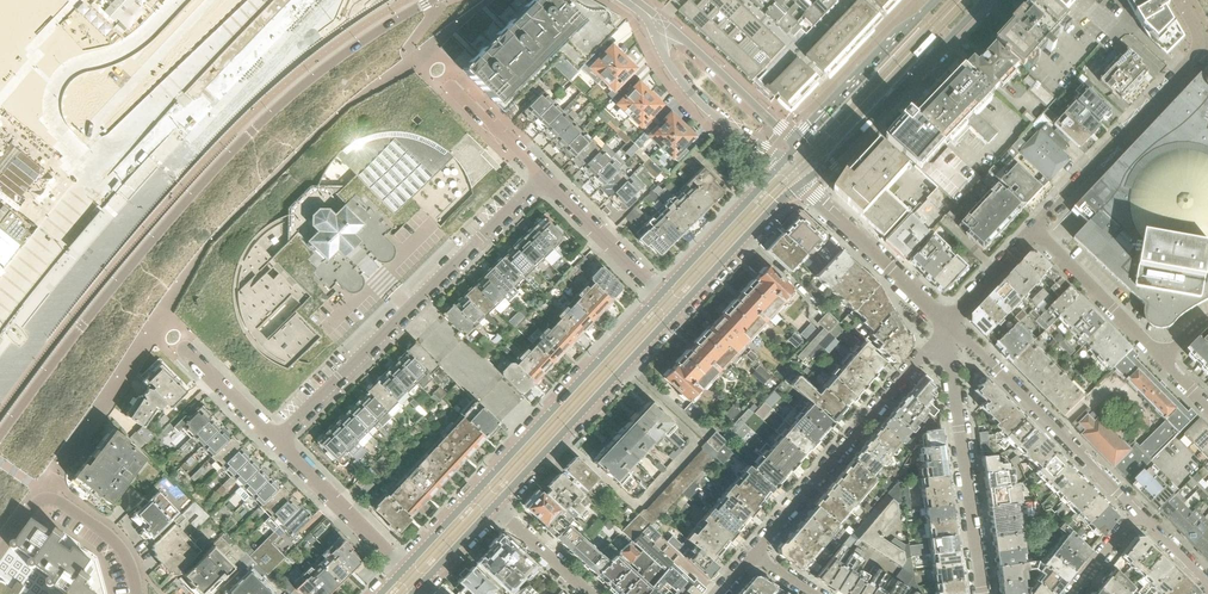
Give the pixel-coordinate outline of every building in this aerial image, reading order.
[(288,4),(283,0),(239,0),(200,41),(228,67),(276,16),(288,4)] [(342,4),(339,12),(332,21),(318,32),(322,39),(380,0),(344,0),(342,4)] [(597,51),(618,30),(611,23),(612,20),(612,17),(612,14),(610,11),(608,9),(607,8),(592,0),(531,0),(461,69),(504,113),(515,102),(538,79),(556,62),(556,61),(561,56),(577,72),(586,63),(597,51)] [(690,22),(701,10),(709,1),(710,0),(704,0),(697,7),(690,0),(682,9),(679,12),(690,22)] [(700,32),(711,20),(719,11),(720,11),(730,0),(710,0),(709,1),(716,8),(708,17),(701,10),(690,22),(700,32)] [(722,30),(721,30),(730,21),(744,7),(736,0),(730,0),(720,11),(727,18),(718,27),(711,20),(700,32),(711,42),(722,30)] [(766,15),(777,3),(773,0),(760,0),(756,5),(766,15)] [(787,13),(780,7),(787,0),(780,0),(777,3),(766,15),(776,25),(787,13)] [(787,13),(776,25),(787,35),(789,32),(794,37),(801,30),(796,25),(798,23),(791,16),(799,7),(806,14),(813,7),(806,0),(800,0),(796,4),(787,13)] [(824,17),(840,0),(820,0),(813,7),(824,17)] [(862,38),(865,40),(883,20),(868,7),(862,0),(860,0),(854,7),(852,4),(847,10),(849,12),(842,19),(862,38)] [(897,0),(871,0),(886,15),(898,3),(896,1),(897,0)] [(994,90),(999,85),(1002,88),(1016,73),(1013,71),(1019,64),(1022,67),(1027,71),(1056,39),(1058,40),(1068,29),(1067,28),(1073,21),(1065,13),(1077,0),(1032,0),(1027,4),(1023,8),(1013,18),(1005,27),(995,42),(997,44),(979,63),(974,59),(967,66),(994,90)] [(1148,38),(1166,56),(1184,38),(1182,34),(1162,0),(1126,0),(1148,38)] [(721,52),(732,40),(740,31),(754,17),(744,7),(730,21),(737,28),(729,37),(722,30),(711,42),(721,52)] [(814,28),(824,17),(813,7),(806,14),(807,14),(804,18),(814,28)] [(721,52),(732,62),(742,50),(751,41),(765,27),(754,17),(740,31),(748,38),(739,47),(732,40),(721,52)] [(824,38),(844,57),(862,38),(842,19),(836,26),(833,23),(828,29),(831,31),(824,38)] [(742,71),(753,60),(761,51),(775,37),(765,27),(751,41),(758,48),(749,57),(742,50),(732,62),(742,71)] [(760,67),(753,60),(742,71),(752,81),(763,71),(786,47),(775,37),(761,51),(768,58),(760,67)] [(844,58),(844,57),(824,38),(818,45),(815,42),(810,48),(813,50),(806,57),(825,76),(828,78),(837,69),(835,66),(837,64),(838,65),(844,58)] [(600,80),(623,58),(622,57),(621,55),(619,52),(616,51),(615,50),(613,52),(610,49),(602,56),(597,51),(586,63),(589,66),(587,68),(589,69),(586,73),(597,84),(600,80)] [(1111,65),(1137,89),(1143,82),(1143,79),(1148,74),(1139,65),(1141,63),(1129,51),(1122,59),(1119,57),(1111,65)] [(572,78),(577,72),(561,56),(556,61),(556,62),(572,78)] [(613,99),(624,87),(619,83),(632,70),(628,67),(630,65),(629,64),(629,62),(626,59),(623,59),(623,58),(600,80),(610,91),(607,94),(613,99)] [(786,66),(812,92),(819,84),(815,80),(818,77),(812,72),(798,59),(791,66),(789,64),(786,66)] [(911,114),(944,145),(945,145),(965,123),(988,144),(997,134),(975,113),(993,94),(992,93),(994,90),(967,66),(967,65),(966,66),(966,67),(965,66),(945,86),(935,97),(931,93),(917,108),(911,114)] [(1131,95),(1137,89),(1111,65),(1105,73),(1106,74),(1099,82),(1114,95),(1116,93),(1123,100),(1128,95),(1131,95)] [(803,101),(812,92),(786,66),(784,69),(786,71),(779,78),(803,101)] [(1207,76),(1206,78),(1206,80),(1201,75),(1201,74),(1200,74),(1182,94),(1179,98),(1178,97),(1177,99),(1177,100),(1173,103),(1168,108),(1169,108),(1165,112),(1163,114),(1160,118),(1160,117),(1158,119),(1158,120),(1155,123),(1154,123),(1152,125),(1153,125),(1149,129),(1147,131),(1148,131),(1144,135),(1144,134),(1142,136),(1139,140),(1138,140),(1137,142),(1134,146),(1133,145),(1131,147),(1132,148),(1128,151),(1126,153),(1123,157),(1121,159),(1118,163),(1117,162),(1116,164),(1116,165),(1112,168),(1110,170),(1111,170),(1107,174),(1105,175),(1105,176),(1102,179),(1073,210),(1088,224),(1081,231),(1074,239),(1145,306),(1144,311),(1144,315),(1145,319),(1147,322),(1150,325),(1153,328),(1157,329),(1161,330),(1165,329),(1169,328),(1172,326),(1175,323),(1183,315),(1193,309),(1202,303),(1207,300),(1207,74),(1207,76)] [(803,101),(779,78),(773,85),(770,83),(765,88),(775,98),(778,95),(780,98),(777,101),(788,111),(791,108),(794,111),(803,101)] [(533,122),(553,101),(544,91),(547,88),(538,79),(515,102),(521,108),(523,106),(525,109),(522,111),(527,115),(526,116),(526,118),(529,121),(531,121),(533,122)] [(1074,101),(1098,125),(1104,118),(1108,119),(1111,116),(1110,112),(1111,111),(1104,105),(1105,105),(1090,91),(1094,86),(1087,79),(1075,92),(1078,94),(1073,100),(1074,101)] [(1032,95),(1042,85),(1037,81),(1028,91),(1032,95)] [(614,104),(627,116),(649,94),(648,94),(648,91),(645,88),(643,88),(641,87),(640,89),(636,85),(629,92),(624,87),(613,99),(616,102),(614,104)] [(1032,95),(1037,100),(1047,89),(1042,85),(1032,95)] [(558,96),(561,93),(563,91),(560,88),(555,93),(558,96)] [(1042,104),(1051,94),(1047,89),(1037,100),(1042,104)] [(561,93),(558,96),(555,99),(559,102),(565,97),(561,93)] [(645,130),(656,118),(651,113),(658,107),(655,103),(657,102),(655,100),(655,98),(652,95),(650,95),(649,94),(627,116),(640,129),(641,127),(645,130)] [(1051,94),(1042,104),(1047,109),(1056,98),(1051,94)] [(552,141),(573,120),(567,114),(572,110),(570,108),(575,103),(572,100),(563,110),(542,131),(545,135),(545,137),(548,140),(550,140),(551,141),(552,141)] [(542,131),(563,110),(553,101),(533,122),(536,125),(536,128),(538,130),(541,130),(542,131)] [(1099,125),(1098,125),(1074,101),(1064,112),(1065,114),(1089,137),(1093,132),(1096,132),(1099,129),(1099,126),(1099,125)] [(1088,140),(1089,137),(1065,114),(1059,120),(1047,109),(1043,115),(1079,149),(1083,144),(1085,143),(1086,143),(1089,140),(1088,140)] [(580,118),(585,113),(582,110),(577,115),(580,118)] [(1037,120),(1027,110),(1022,116),(1032,126),(1037,120)] [(607,123),(610,120),(601,111),(597,115),(606,124),(607,123)] [(941,149),(944,145),(911,114),(910,115),(894,133),(893,133),(887,140),(889,141),(895,147),(900,141),(926,165),(941,149)] [(646,135),(659,148),(681,125),(680,124),(680,122),(677,119),(675,119),(673,118),(672,120),(668,116),(661,123),(656,118),(645,130),(648,133),(646,135)] [(582,129),(573,120),(552,141),(555,144),(555,147),(557,149),(560,149),(561,151),(561,150),(582,129)] [(620,129),(610,120),(607,123),(617,133),(620,129)] [(1071,159),(1061,151),(1067,144),(1046,124),(1040,130),(1039,129),(1036,132),(1037,133),(1021,150),(1020,149),(1018,152),(1021,155),(1020,155),(1031,165),(1047,180),(1050,182),(1057,173),(1071,159)] [(677,161),(688,151),(687,150),(684,148),(685,146),(683,144),(690,138),(687,134),(689,133),(687,131),(687,129),(684,126),(682,126),(681,125),(659,148),(668,156),(672,160),(674,158),(677,162),(677,161)] [(591,139),(582,129),(561,150),(564,154),(564,156),(567,159),(569,159),(570,160),(571,160),(591,139)] [(245,249),(244,249),(240,257),(237,265),(234,274),(233,282),(233,284),(232,293),(233,298),(234,306),(237,317),(241,327),(245,335),(250,343),(258,351),(264,356),(269,360),(275,363),(280,366),(288,369),(324,333),(309,318),(329,298),(325,294),(331,289),(336,284),(338,282),(346,290),(348,292),(351,293),(354,293),(357,293),(360,291),(362,289),(364,286),(364,282),(364,281),(364,279),(362,276),(361,275),(363,273),(362,273),(361,272),(357,267),(369,256),(373,260),(374,261),(376,260),(378,261),(380,262),(382,263),(383,263),(387,263),(390,262),(392,260),(394,257),(395,254),(395,251),(394,248),(392,245),(384,237),(386,235),(391,230),(392,229),(396,225),(400,229),(407,222),(421,208),(411,198),(453,157),(453,158),(459,165),(464,172),(468,180),(471,188),(493,167),(480,155),(484,150),(467,133),(448,151),(441,146),(433,141),(425,137),(417,134),(408,132),(402,132),(393,131),(385,132),(376,133),(368,136),(360,139),(352,143),(345,148),(338,153),(336,155),(355,175),(345,186),(317,186),(311,186),(288,208),(288,215),(287,244),(273,258),(253,238),(252,238),(247,245),(245,249)] [(595,135),(591,139),(571,160),(574,163),(574,166),(576,168),(579,168),(580,170),(580,169),(601,148),(605,144),(595,135)] [(608,147),(613,141),(610,138),(605,144),(608,147)] [(630,139),(610,158),(589,179),(593,182),(593,185),(595,187),(597,187),(599,189),(599,188),(623,164),(617,158),(629,147),(635,152),(639,148),(630,139)] [(908,169),(880,142),(834,192),(884,238),(908,212),(887,192),(908,169)] [(1014,159),(1019,154),(1012,147),(997,162),(1002,167),(1012,157),(1014,159)] [(589,179),(610,158),(601,148),(580,169),(583,173),(583,175),(586,178),(588,178),(589,179)] [(649,157),(639,148),(635,152),(634,153),(644,163),(649,158),(649,157)] [(689,180),(712,203),(716,198),(718,199),(721,196),(721,194),(722,192),(711,181),(714,179),(707,172),(714,166),(696,148),(689,155),(702,167),(689,180)] [(644,163),(642,164),(643,165),(642,166),(655,178),(662,171),(649,158),(644,163)] [(1011,159),(995,177),(1025,207),(1026,207),(1043,189),(1011,159)] [(676,167),(680,171),(684,175),(690,169),(683,162),(680,164),(679,163),(676,167)] [(608,198),(629,177),(623,171),(627,167),(625,165),(624,163),(623,164),(599,188),(602,192),(602,194),(605,197),(607,197),(608,198)] [(686,177),(684,175),(680,171),(678,173),(684,179),(686,177)] [(1025,207),(995,177),(989,172),(983,179),(980,182),(985,187),(992,180),(993,181),(987,188),(1006,206),(984,229),(969,215),(961,224),(969,231),(966,235),(983,251),(995,239),(1014,219),(1025,207)] [(38,173),(12,207),(36,225),(62,192),(38,173)] [(629,177),(608,198),(612,201),(612,204),(614,206),(617,206),(620,209),(623,210),(632,202),(634,199),(632,197),(638,191),(645,198),(655,188),(655,187),(659,184),(652,177),(644,186),(639,182),(637,184),(633,181),(629,177)] [(707,207),(712,203),(689,180),(679,190),(702,214),(707,209),(707,207)] [(702,214),(679,190),(672,196),(664,188),(662,190),(658,186),(656,188),(691,223),(695,220),(697,220),(702,214)] [(686,228),(691,223),(656,188),(653,190),(666,203),(657,211),(681,235),(686,230),(686,228)] [(651,203),(658,196),(653,191),(646,198),(651,203)] [(929,199),(923,205),(925,208),(931,201),(929,199)] [(351,235),(362,225),(344,206),(334,216),(328,210),(318,210),(312,216),(312,225),(318,232),(308,241),(326,260),(336,249),(338,251),(353,236),(351,235)] [(681,235),(657,211),(650,218),(645,213),(644,214),(636,206),(634,209),(669,245),(673,241),(675,241),(681,235)] [(665,249),(669,245),(634,209),(625,217),(630,223),(633,219),(642,227),(636,233),(639,237),(637,239),(645,247),(647,244),(658,256),(660,254),(662,254),(665,251),(665,249)] [(782,234),(809,258),(822,269),(839,251),(828,241),(826,242),(825,241),(826,239),(826,237),(825,234),(824,232),(802,212),(800,211),(798,210),(796,211),(794,212),(782,225),(777,229),(778,229),(778,230),(782,234)] [(906,258),(930,233),(911,216),(888,241),(906,258)] [(534,228),(560,256),(562,257),(565,254),(559,248),(560,247),(557,245),(562,240),(562,237),(559,235),(561,233),(554,226),(553,228),(543,218),(542,220),(539,220),(537,222),(537,225),(534,228)] [(76,252),(96,228),(91,223),(90,222),(69,247),(70,248),(76,252)] [(560,256),(534,228),(533,228),(532,229),(529,229),(527,232),(526,235),(524,237),(544,258),(551,265),(560,256)] [(0,229),(0,273),(21,246),(0,229)] [(809,258),(782,234),(778,238),(767,250),(766,251),(767,252),(767,251),(788,271),(799,259),(804,263),(809,258)] [(921,272),(947,246),(934,234),(932,237),(931,237),(909,261),(910,261),(921,272)] [(535,266),(544,258),(524,237),(524,238),(523,238),(522,239),(520,239),(517,242),(517,244),(514,248),(534,268),(538,272),(544,278),(546,276),(540,270),(539,270),(535,266)] [(951,250),(947,246),(921,272),(932,283),(957,257),(957,256),(955,258),(949,252),(951,250)] [(527,274),(534,268),(514,248),(513,248),(512,249),(510,249),(507,251),(507,254),(504,257),(524,278),(536,290),(538,287),(537,285),(538,284),(533,279),(532,279),(527,274)] [(579,251),(570,260),(575,265),(576,266),(585,256),(579,251)] [(822,283),(827,288),(851,262),(839,251),(822,269),(817,274),(815,276),(822,283)] [(1030,255),(1023,262),(1042,279),(1046,275),(1051,280),(1046,285),(1051,289),(1061,279),(1037,255),(1030,255)] [(585,256),(576,266),(582,271),(590,262),(585,256)] [(524,278),(504,257),(502,259),(500,259),(497,261),(497,264),(494,267),(514,288),(524,278)] [(957,257),(932,283),(943,294),(944,294),(945,295),(966,272),(966,271),(969,268),(957,257)] [(804,263),(808,266),(809,266),(817,274),(822,269),(809,258),(804,263)] [(840,299),(864,273),(851,262),(827,288),(832,293),(833,292),(840,299)] [(1023,262),(1013,273),(1032,290),(1035,293),(1046,305),(1049,308),(1054,302),(1050,298),(1050,297),(1038,285),(1041,281),(1043,280),(1042,279),(1023,262)] [(507,294),(514,288),(494,267),(492,268),(490,269),(487,271),(487,274),(484,277),(504,298),(512,306),(515,304),(510,299),(511,297),(507,294)] [(589,278),(610,298),(613,295),(615,297),(621,290),(619,289),(620,287),(619,287),(620,285),(615,280),(613,281),(600,267),(589,278)] [(746,286),(774,311),(792,291),(767,268),(766,269),(764,267),(759,273),(761,274),(760,275),(759,275),(754,280),(755,280),(754,281),(752,280),(746,286)] [(846,305),(852,310),(875,284),(864,273),(840,299),(847,305),(846,305)] [(1013,273),(1004,283),(1022,300),(1026,296),(1029,299),(1039,309),(1044,313),(1047,310),(1049,308),(1046,305),(1035,293),(1032,290),(1013,273)] [(504,298),(484,277),(482,278),(480,278),(477,281),(477,283),(474,287),(494,307),(498,311),(503,316),(506,313),(501,308),(502,308),(497,304),(504,298)] [(612,300),(610,298),(589,278),(590,280),(589,281),(584,286),(577,279),(573,283),(576,286),(581,290),(602,310),(606,306),(606,307),(609,307),(611,304),(611,301),(612,300)] [(1051,289),(1050,289),(1059,299),(1070,288),(1061,279),(1051,289)] [(1004,283),(989,299),(998,308),(1003,302),(1012,311),(1023,301),(1022,300),(1004,283)] [(862,319),(883,297),(876,284),(875,284),(852,310),(862,319)] [(779,316),(774,311),(746,286),(740,293),(742,294),(741,295),(736,300),(736,301),(734,300),(728,306),(755,331),(764,321),(767,324),(771,319),(776,324),(781,319),(784,321),(781,324),(783,326),(786,323),(779,316)] [(494,307),(474,287),(472,288),(470,288),(467,291),(467,293),(464,297),(464,296),(464,297),(484,317),(494,327),(498,323),(488,313),(494,307)] [(1044,313),(1036,321),(1041,327),(1045,331),(1046,332),(1046,331),(1050,328),(1045,323),(1047,321),(1051,317),(1053,318),(1056,321),(1058,319),(1079,298),(1070,288),(1059,299),(1055,303),(1054,302),(1049,308),(1047,310),(1044,313)] [(602,310),(581,290),(571,300),(592,320),(593,320),(596,320),(598,317),(598,315),(598,314),(602,310)] [(478,323),(484,317),(464,297),(463,298),(460,298),(458,300),(457,303),(455,306),(475,327),(475,328),(488,340),(490,337),(487,334),(487,333),(482,328),(483,328),(478,323)] [(860,322),(870,331),(890,310),(883,297),(862,319),(860,321),(860,322)] [(1079,298),(1058,319),(1071,333),(1078,340),(1080,338),(1085,344),(1106,324),(1093,312),(1079,298)] [(989,299),(979,310),(997,327),(1006,336),(1009,333),(1000,324),(1007,316),(1010,321),(1014,316),(1011,312),(1012,311),(1003,302),(998,308),(989,299)] [(592,320),(571,300),(561,311),(582,331),(586,327),(589,327),(592,325),(592,322),(591,322),(592,320)] [(475,328),(475,327),(455,306),(454,306),(452,305),(451,306),(450,307),(447,307),(445,310),(445,312),(445,313),(444,314),(443,314),(442,315),(469,342),(474,338),(470,333),(475,328)] [(578,335),(582,331),(561,311),(555,306),(546,317),(551,322),(572,342),(573,341),(574,341),(576,341),(579,338),(579,336),(578,335)] [(727,361),(755,331),(728,306),(722,313),(723,314),(718,320),(717,320),(713,325),(707,331),(706,330),(700,336),(727,361)] [(521,308),(518,311),(523,316),(524,316),(527,313),(521,308)] [(879,343),(898,324),(890,310),(870,331),(868,334),(879,343)] [(972,317),(972,324),(995,347),(998,345),(1006,336),(997,327),(979,310),(972,317)] [(822,317),(833,327),(837,323),(838,322),(828,312),(827,311),(822,317)] [(823,328),(828,332),(833,327),(822,317),(817,322),(823,328)] [(572,342),(551,322),(541,332),(563,352),(567,348),(569,348),(572,345),(572,343),(572,342)] [(853,331),(858,325),(855,322),(850,328),(853,331)] [(833,327),(828,332),(834,338),(843,329),(837,323),(833,327)] [(876,346),(886,355),(905,336),(898,324),(879,343),(876,346)] [(1006,336),(998,345),(1005,352),(1002,354),(1012,365),(1032,345),(1036,341),(1035,340),(1019,324),(1018,325),(1015,327),(1009,333),(1006,336)] [(1106,324),(1085,344),(1088,346),(1086,348),(1097,359),(1104,366),(1106,365),(1111,370),(1113,368),(1131,350),(1124,343),(1118,337),(1106,324)] [(805,328),(800,334),(806,339),(811,334),(805,328)] [(559,356),(563,352),(541,332),(537,336),(531,342),(553,363),(554,362),(556,362),(559,359),(559,356)] [(1206,332),(1186,352),(1190,356),(1190,355),(1193,358),(1207,373),(1207,334),(1206,332)] [(770,340),(763,333),(760,336),(767,342),(770,340)] [(796,334),(790,340),(798,347),(799,346),(800,347),(803,344),(802,343),(803,341),(796,334)] [(905,336),(886,355),(889,358),(895,364),(906,352),(908,348),(909,345),(909,341),(908,337),(908,335),(907,334),(905,336)] [(829,344),(834,339),(829,335),(824,340),(829,344)] [(708,381),(727,361),(700,336),(694,343),(695,344),(694,345),(689,350),(690,350),(689,351),(687,349),(681,356),(708,381)] [(1053,349),(1058,344),(1053,339),(1048,344),(1053,349)] [(1069,346),(1064,340),(1059,344),(1065,350),(1069,346)] [(853,354),(875,374),(885,363),(870,350),(872,348),(864,341),(853,354)] [(406,354),(425,372),(428,374),(438,365),(419,346),(415,342),(414,343),(413,344),(412,344),(410,344),(407,347),(407,349),(407,350),(406,351),(405,352),(406,354)] [(543,373),(521,353),(518,350),(513,344),(510,342),(506,346),(515,354),(514,354),(518,357),(515,361),(512,363),(533,383),(534,383),(537,383),(539,381),(539,378),(539,377),(543,373)] [(513,344),(518,350),(521,347),(515,342),(513,344)] [(553,363),(531,342),(521,353),(543,373),(547,369),(550,369),(552,366),(552,363),(553,363)] [(809,353),(807,355),(811,359),(822,348),(822,347),(818,343),(816,345),(814,348),(811,350),(809,353)] [(866,385),(875,374),(853,354),(843,345),(837,351),(847,360),(843,365),(866,385)] [(1032,345),(1012,365),(1025,378),(1038,390),(1058,371),(1054,367),(1056,365),(1047,356),(1038,347),(1036,348),(1032,345)] [(748,353),(755,359),(758,356),(750,350),(748,353)] [(1140,447),(1153,460),(1178,435),(1197,417),(1190,410),(1187,413),(1164,389),(1166,387),(1161,382),(1159,384),(1135,360),(1138,357),(1131,350),(1113,368),(1166,422),(1140,447)] [(533,383),(512,363),(500,351),(494,356),(505,366),(500,371),(501,372),(500,373),(520,394),(522,392),(523,394),(533,383)] [(755,359),(748,353),(746,355),(753,362),(755,359)] [(416,381),(425,372),(406,354),(403,357),(400,357),(398,359),(398,362),(397,362),(416,381)] [(708,381),(681,356),(675,362),(677,364),(676,365),(675,365),(670,370),(671,370),(670,371),(668,369),(663,375),(665,377),(664,378),(680,393),(679,395),(684,400),(686,398),(689,401),(708,381)] [(794,369),(799,364),(796,361),(792,361),(789,364),(794,369)] [(416,381),(397,362),(396,363),(393,367),(390,367),(388,369),(388,372),(387,372),(406,391),(416,381)] [(169,409),(186,392),(179,385),(180,384),(179,383),(178,384),(173,379),(173,378),(173,377),(172,378),(167,372),(167,371),(166,372),(159,365),(152,372),(151,371),(151,372),(152,374),(150,376),(148,374),(147,375),(148,376),(142,382),(147,387),(146,390),(143,395),(139,396),(125,416),(143,427),(146,429),(155,414),(158,417),(163,413),(163,412),(163,411),(158,407),(163,403),(169,409)] [(759,365),(751,374),(763,385),(771,376),(759,365)] [(866,385),(843,365),(833,377),(855,397),(866,385)] [(739,372),(732,366),(730,368),(737,375),(739,372)] [(1088,375),(1094,370),(1090,366),(1085,371),(1088,375)] [(1079,376),(1085,371),(1081,367),(1075,372),(1079,376)] [(1058,371),(1038,390),(1064,417),(1084,397),(1080,393),(1082,391),(1065,374),(1063,376),(1058,371)] [(395,401),(406,391),(387,372),(386,373),(387,373),(383,377),(383,376),(380,376),(378,379),(378,381),(377,382),(395,401)] [(1085,372),(1079,377),(1084,382),(1089,376),(1085,372)] [(927,410),(925,412),(932,417),(938,410),(928,402),(936,393),(932,389),(934,387),(930,384),(930,383),(931,381),(924,375),(923,377),(922,377),(908,394),(927,410)] [(440,382),(434,376),(432,378),(438,384),(440,382)] [(838,416),(845,408),(823,388),(822,387),(816,394),(796,376),(789,384),(810,403),(818,411),(820,409),(834,421),(838,416)] [(855,397),(833,377),(823,388),(845,408),(851,402),(855,397)] [(984,412),(1001,394),(985,378),(984,379),(982,377),(979,377),(976,380),(976,382),(978,384),(977,386),(978,387),(974,390),(982,398),(985,401),(979,407),(984,412)] [(401,407),(395,401),(377,382),(376,383),(377,383),(373,386),(370,386),(368,389),(368,391),(367,392),(392,417),(401,407)] [(439,400),(446,393),(439,386),(432,393),(439,400)] [(721,392),(714,386),(711,388),(718,395),(721,392)] [(392,417),(367,392),(367,393),(363,396),(361,396),(358,399),(358,401),(357,402),(382,426),(392,417)] [(927,410),(908,394),(899,404),(918,420),(925,412),(927,410)] [(995,423),(1012,405),(1001,394),(984,412),(985,413),(995,423)] [(419,405),(413,399),(410,402),(415,408),(419,405)] [(462,417),(483,437),(485,435),(486,437),(496,426),(495,425),(496,424),(477,404),(472,399),(458,413),(462,417)] [(382,426),(357,402),(357,403),(353,406),(351,406),(348,408),(348,411),(347,412),(366,430),(372,424),(377,430),(378,429),(386,437),(389,434),(382,426)] [(637,414),(630,421),(654,443),(656,445),(665,435),(667,437),(670,439),(679,430),(648,402),(641,409),(641,408),(636,413),(637,414)] [(705,415),(692,402),(684,410),(698,423),(705,415)] [(764,402),(754,413),(761,419),(771,408),(764,402)] [(800,414),(823,434),(832,423),(818,411),(810,403),(800,414)] [(461,408),(456,404),(453,408),(457,412),(461,408)] [(909,431),(918,420),(899,404),(890,415),(909,431)] [(1004,436),(1023,416),(1012,405),(995,423),(993,425),(1004,436)] [(739,412),(732,406),(722,416),(729,422),(739,412)] [(191,437),(211,417),(210,416),(210,413),(208,411),(205,411),(201,407),(194,414),(192,412),(185,418),(185,417),(183,418),(178,413),(171,421),(160,432),(159,431),(156,435),(159,438),(162,439),(174,427),(178,431),(182,428),(191,437)] [(1153,460),(1140,447),(1137,444),(1131,451),(1089,409),(1072,425),(1114,467),(1130,483),(1130,482),(1153,460)] [(366,430),(347,412),(344,416),(341,416),(338,418),(338,421),(337,421),(356,440),(362,446),(369,439),(375,445),(378,442),(366,430)] [(812,446),(823,434),(800,414),(795,420),(791,415),(786,421),(791,425),(790,425),(812,446)] [(160,432),(171,421),(165,415),(164,415),(153,425),(159,431),(160,432)] [(909,431),(890,415),(880,426),(899,442),(909,431)] [(1004,436),(1014,446),(1033,427),(1023,416),(1004,436)] [(191,437),(201,447),(222,428),(220,426),(220,423),(217,421),(215,421),(211,417),(191,437)] [(482,439),(483,437),(462,417),(444,436),(465,456),(477,444),(479,444),(482,441),(482,439)] [(1187,449),(1207,429),(1199,420),(1179,441),(1187,449)] [(346,450),(356,440),(337,421),(337,422),(334,426),(333,425),(331,425),(328,428),(328,430),(327,431),(346,450)] [(654,443),(630,421),(623,428),(622,428),(618,432),(618,433),(619,433),(612,440),(636,462),(654,443)] [(812,446),(790,425),(781,436),(803,456),(812,446)] [(890,453),(899,442),(880,426),(871,437),(890,453)] [(1025,457),(1045,438),(1033,427),(1014,446),(1025,457)] [(131,475),(144,458),(131,449),(133,446),(111,428),(101,440),(105,444),(87,467),(83,464),(74,476),(81,481),(78,485),(97,500),(100,497),(109,504),(125,483),(127,483),(128,482),(130,481),(131,480),(131,478),(131,477),(131,475)] [(201,447),(210,457),(231,437),(230,436),(230,433),(227,431),(225,431),(222,428),(201,447)] [(924,446),(944,444),(941,429),(941,428),(927,430),(922,433),(924,446)] [(1207,446),(1207,437),(1204,433),(1207,430),(1207,429),(1187,449),(1196,458),(1207,446)] [(148,443),(138,434),(136,431),(130,437),(142,449),(148,443)] [(343,453),(346,450),(327,431),(327,432),(324,435),(323,435),(321,435),(318,438),(318,440),(317,440),(317,443),(318,443),(319,444),(319,445),(324,449),(326,451),(325,453),(332,460),(334,458),(341,465),(343,465),(349,459),(343,453)] [(723,444),(726,442),(722,437),(716,432),(711,437),(721,447),(723,444)] [(979,442),(1003,438),(1002,435),(995,437),(994,434),(987,435),(986,432),(982,432),(978,433),(979,442)] [(465,456),(444,436),(425,456),(446,476),(448,475),(450,475),(453,472),(453,469),(465,456)] [(793,467),(803,456),(781,436),(771,447),(793,467)] [(220,467),(241,447),(240,445),(240,443),(237,440),(234,441),(231,437),(210,457),(220,467)] [(711,437),(706,442),(716,452),(721,447),(711,437)] [(890,453),(871,437),(861,449),(880,464),(890,453)] [(1003,438),(979,442),(981,452),(989,451),(989,447),(996,446),(995,443),(1004,441),(1003,438)] [(1025,457),(1036,469),(1053,452),(1056,449),(1045,438),(1025,457)] [(184,451),(191,444),(188,440),(180,448),(184,451)] [(636,462),(612,440),(605,448),(604,447),(600,452),(600,453),(593,461),(595,462),(595,463),(619,485),(625,478),(628,482),(629,481),(635,487),(636,486),(643,492),(645,490),(638,483),(629,474),(626,472),(636,462)] [(706,442),(702,447),(714,458),(715,457),(718,454),(716,452),(706,442)] [(784,478),(793,467),(771,447),(766,443),(762,448),(767,452),(761,458),(784,478)] [(716,452),(718,454),(715,457),(723,464),(729,457),(732,454),(733,453),(723,444),(721,447),(716,452)] [(945,458),(944,444),(924,446),(921,447),(923,461),(945,458)] [(1207,464),(1207,446),(1196,458),(1205,467),(1207,464)] [(230,477),(251,457),(249,455),(249,453),(247,450),(244,451),(241,447),(220,467),(230,477)] [(714,458),(702,447),(701,447),(702,449),(699,453),(709,463),(713,459),(714,458)] [(870,475),(880,464),(861,449),(851,460),(854,463),(873,478),(870,475)] [(673,450),(668,455),(672,460),(677,454),(673,450)] [(1035,470),(1045,480),(1063,463),(1057,456),(1053,452),(1036,469),(1035,470)] [(704,469),(706,467),(709,463),(699,453),(693,459),(704,469)] [(984,472),(1006,468),(1005,463),(998,464),(997,462),(995,462),(994,454),(982,456),(984,472)] [(1018,463),(1021,461),(1017,455),(1009,461),(1013,467),(1018,463)] [(190,465),(195,460),(191,456),(186,461),(190,465)] [(446,476),(425,456),(406,476),(427,497),(439,484),(442,484),(444,481),(444,479),(446,476)] [(234,481),(240,487),(261,467),(259,465),(259,463),(257,460),(254,461),(251,457),(230,477),(222,485),(226,489),(234,481)] [(596,478),(575,457),(573,459),(573,458),(568,463),(569,464),(563,469),(585,490),(596,478)] [(784,478),(761,458),(751,469),(774,489),(784,478)] [(948,474),(945,458),(923,461),(921,461),(923,477),(948,474)] [(364,473),(365,472),(367,470),(363,466),(360,464),(355,459),(353,462),(357,466),(358,469),(362,472),(364,473)] [(704,469),(693,459),(688,465),(699,475),(704,469)] [(710,470),(716,463),(713,460),(709,463),(706,467),(710,470)] [(657,464),(664,470),(666,468),(659,461),(657,464)] [(1045,480),(1055,490),(1073,473),(1067,467),(1063,462),(1063,463),(1045,480)] [(873,478),(854,463),(849,469),(846,467),(842,472),(844,474),(864,490),(873,478)] [(664,470),(657,464),(655,466),(662,472),(664,470)] [(683,470),(693,480),(699,475),(688,465),(683,470)] [(773,489),(774,489),(751,469),(747,465),(742,471),(739,468),(734,474),(737,477),(764,500),(773,489)] [(1133,485),(1142,494),(1163,473),(1154,465),(1149,470),(1133,485)] [(194,481),(205,471),(201,467),(191,477),(194,481)] [(250,496),(270,477),(269,475),(269,473),(267,470),(264,470),(261,467),(240,487),(250,496)] [(984,472),(986,487),(1011,484),(1009,475),(1012,474),(1011,468),(1006,468),(984,472)] [(702,478),(707,472),(704,469),(699,475),(693,480),(693,481),(696,484),(702,478)] [(895,477),(898,471),(896,469),(891,470),(889,472),(895,477)] [(901,469),(898,476),(899,477),(907,476),(906,469),(901,469)] [(693,480),(683,470),(678,476),(693,490),(694,490),(698,485),(696,484),(693,481),(693,480)] [(365,472),(364,473),(355,483),(356,483),(360,488),(368,480),(371,477),(365,472)] [(1055,490),(1066,501),(1084,484),(1077,477),(1078,477),(1073,473),(1055,490)] [(1151,503),(1171,482),(1163,473),(1142,494),(1143,495),(1143,494),(1148,499),(1147,499),(1151,503)] [(550,498),(561,507),(568,514),(569,514),(564,509),(567,505),(577,515),(584,508),(583,508),(589,501),(582,495),(575,489),(559,474),(557,476),(556,475),(552,480),(552,481),(548,486),(547,486),(550,490),(546,494),(550,498)] [(864,490),(844,474),(839,480),(837,478),(833,483),(835,485),(854,501),(864,490)] [(924,507),(952,504),(950,489),(948,474),(923,477),(925,487),(921,487),(922,498),(924,507)] [(1202,479),(1197,474),(1193,477),(1198,483),(1202,479)] [(415,509),(427,497),(406,476),(387,496),(409,516),(410,515),(413,515),(415,512),(415,509)] [(688,496),(693,490),(678,476),(673,481),(688,496)] [(250,496),(259,506),(281,487),(279,485),(279,483),(276,480),(274,480),(270,477),(250,496)] [(757,508),(764,500),(737,477),(731,484),(727,489),(753,512),(757,508)] [(886,488),(892,482),(887,478),(882,485),(886,488)] [(902,486),(903,496),(909,495),(908,485),(907,479),(901,480),(902,486)] [(1196,485),(1191,479),(1187,483),(1193,488),(1196,485)] [(648,487),(640,481),(638,483),(645,490),(648,487)] [(688,496),(673,481),(668,487),(678,496),(682,492),(687,497),(688,496)] [(842,545),(847,549),(855,540),(856,540),(857,538),(864,542),(875,550),(879,552),(886,540),(883,538),(879,536),(881,534),(880,533),(897,512),(896,503),(903,502),(903,496),(902,486),(900,486),(895,482),(869,513),(860,525),(854,531),(851,535),(850,536),(847,539),(842,545)] [(1151,503),(1159,512),(1175,497),(1180,491),(1171,482),(1151,503)] [(986,487),(988,506),(1018,502),(1019,502),(1017,483),(1011,484),(986,487)] [(1076,511),(1094,494),(1088,488),(1084,483),(1084,484),(1066,501),(1076,511)] [(845,511),(854,501),(835,485),(830,491),(827,489),(823,494),(826,496),(845,511)] [(220,496),(226,490),(221,486),(215,491),(220,496)] [(259,506),(269,516),(290,497),(289,495),(289,493),(286,490),(283,490),(281,487),(259,506)] [(672,503),(678,496),(668,487),(662,492),(672,503)] [(748,518),(753,512),(727,489),(716,501),(743,524),(748,518)] [(526,509),(544,525),(552,516),(559,510),(561,507),(550,498),(548,499),(541,493),(537,490),(523,505),(526,508),(526,509)] [(694,490),(687,497),(703,511),(706,507),(693,495),(696,491),(694,490)] [(157,532),(174,515),(165,506),(169,503),(157,491),(150,498),(150,497),(146,501),(143,497),(134,506),(138,510),(134,515),(144,525),(141,529),(142,530),(141,532),(140,535),(144,540),(147,538),(149,537),(150,538),(157,532)] [(1207,497),(1203,491),(1199,495),(1204,500),(1207,497)] [(672,503),(662,492),(657,498),(667,508),(672,503)] [(1087,522),(1089,524),(1105,505),(1098,499),(1099,498),(1094,494),(1076,511),(1065,522),(1071,528),(1076,523),(1073,520),(1077,516),(1085,524),(1087,522)] [(407,518),(409,516),(387,496),(386,497),(384,495),(374,506),(375,507),(373,509),(389,524),(388,525),(393,531),(394,529),(395,531),(396,530),(398,531),(409,519),(407,518)] [(911,509),(909,495),(903,496),(903,502),(904,510),(911,509)] [(836,522),(845,511),(826,496),(821,502),(818,500),(814,504),(816,506),(837,523),(836,522)] [(279,526),(300,507),(298,505),(298,503),(296,500),(293,500),(290,497),(269,516),(279,526)] [(1168,520),(1183,505),(1175,497),(1159,512),(1168,520)] [(662,514),(667,508),(657,498),(652,504),(662,514)] [(1040,508),(1036,500),(1032,500),(1037,509),(1039,509),(1040,508)] [(161,563),(187,537),(181,531),(184,529),(185,522),(187,520),(195,512),(198,515),(191,523),(196,529),(209,516),(194,501),(182,514),(175,521),(178,525),(179,524),(181,526),(179,528),(174,524),(161,537),(162,538),(153,546),(152,550),(155,553),(154,557),(161,563)] [(733,536),(743,524),(716,501),(706,513),(733,536)] [(992,536),(1017,532),(1016,524),(1019,523),(1017,512),(1020,511),(1018,502),(988,506),(992,536)] [(662,514),(652,504),(646,510),(656,520),(662,514)] [(954,518),(952,504),(924,507),(926,522),(954,518)] [(1105,505),(1089,524),(1100,536),(1116,516),(1115,515),(1109,509),(1105,505)] [(1168,520),(1176,529),(1192,513),(1183,505),(1168,520)] [(837,523),(816,506),(813,510),(812,510),(809,510),(806,514),(807,517),(828,534),(837,523)] [(279,526),(267,538),(272,543),(284,531),(289,536),(291,535),(292,537),(299,529),(298,528),(309,516),(308,515),(308,513),(306,510),(303,510),(300,507),(279,526)] [(543,527),(554,537),(566,523),(572,517),(568,514),(561,507),(559,510),(552,516),(544,525),(543,527)] [(253,518),(259,512),(256,509),(250,515),(253,518)] [(1176,529),(1185,537),(1205,518),(1196,509),(1192,513),(1176,529)] [(638,515),(649,524),(651,525),(656,520),(646,510),(645,511),(643,510),(638,515)] [(733,536),(706,513),(696,526),(724,550),(729,544),(728,542),(733,536)] [(649,524),(638,515),(630,523),(640,533),(649,524)] [(828,534),(807,517),(803,521),(800,521),(797,525),(797,528),(818,546),(828,534)] [(585,523),(579,518),(576,521),(582,526),(585,523)] [(956,533),(954,518),(926,522),(928,537),(956,533)] [(1207,532),(1207,521),(1205,518),(1185,537),(1193,546),(1207,532)] [(30,565),(29,567),(30,569),(32,570),(34,571),(36,570),(37,569),(53,580),(51,581),(49,582),(48,583),(48,585),(48,587),(50,589),(52,590),(54,589),(56,588),(64,593),(94,593),(87,589),(90,585),(91,585),(94,581),(89,578),(94,570),(91,567),(93,563),(75,550),(72,554),(61,546),(64,541),(65,542),(68,538),(58,531),(55,536),(46,530),(49,526),(42,520),(39,525),(33,521),(18,543),(16,543),(14,543),(13,544),(12,546),(11,548),(12,550),(14,551),(16,552),(18,551),(19,550),(35,561),(33,562),(31,563),(30,565)] [(320,522),(310,533),(316,539),(325,530),(326,528),(326,527),(321,522),(320,522)] [(1058,543),(1080,561),(1088,550),(1068,530),(1061,522),(1056,528),(1064,535),(1058,543)] [(581,536),(566,523),(554,537),(568,550),(581,536)] [(640,533),(630,523),(621,531),(631,541),(640,533)] [(640,533),(631,541),(642,550),(664,570),(668,566),(672,561),(653,543),(661,535),(651,525),(649,524),(640,533)] [(855,530),(849,525),(845,530),(851,535),(855,530)] [(718,557),(724,550),(696,526),(685,538),(712,561),(716,556),(718,557)] [(1080,537),(1086,531),(1081,527),(1076,533),(1080,537)] [(818,546),(797,528),(794,532),(791,532),(788,536),(788,539),(809,556),(818,546)] [(231,564),(223,555),(230,547),(231,548),(236,543),(223,530),(218,535),(219,536),(213,543),(214,543),(177,580),(178,580),(180,579),(195,593),(207,593),(217,584),(216,583),(233,566),(231,564)] [(1019,542),(1017,532),(992,536),(994,551),(1022,547),(1021,541),(1019,542)] [(1202,555),(1207,549),(1207,532),(1193,546),(1202,555)] [(958,549),(956,533),(928,537),(930,553),(958,549)] [(310,543),(314,538),(310,534),(305,538),(310,543)] [(187,537),(161,563),(168,570),(171,570),(174,573),(178,572),(186,565),(196,555),(195,554),(199,550),(195,546),(199,546),(204,540),(200,536),(193,543),(187,537)] [(488,551),(521,581),(534,567),(501,536),(496,542),(488,551)] [(573,553),(584,564),(596,550),(591,545),(581,536),(568,550),(572,554),(573,553)] [(712,561),(685,538),(683,540),(689,545),(691,543),(693,545),(689,551),(686,554),(683,551),(685,548),(672,536),(667,541),(707,579),(711,578),(711,579),(716,573),(714,571),(718,567),(712,561)] [(1131,566),(1149,543),(1142,537),(1142,536),(1135,537),(1120,556),(1127,562),(1131,566)] [(890,541),(889,542),(904,551),(905,558),(900,565),(900,567),(902,568),(894,578),(901,583),(908,572),(913,576),(910,556),(909,545),(908,543),(905,543),(904,544),(894,537),(890,541)] [(265,572),(267,574),(285,557),(272,543),(267,538),(249,556),(239,546),(239,547),(235,550),(241,556),(234,563),(241,570),(240,571),(223,587),(228,591),(228,593),(275,593),(277,593),(261,577),(265,572)] [(326,550),(348,573),(353,569),(355,569),(358,566),(358,564),(360,562),(349,551),(351,549),(343,541),(341,543),(337,539),(326,550)] [(809,556),(788,539),(784,543),(781,543),(777,547),(778,554),(808,572),(811,568),(816,572),(821,566),(809,556)] [(908,543),(909,545),(911,556),(927,554),(925,543),(916,545),(915,539),(908,539),(908,543)] [(886,540),(879,552),(881,553),(900,565),(905,558),(904,551),(889,542),(886,540)] [(324,548),(318,542),(316,544),(321,550),(324,548)] [(584,564),(588,568),(595,574),(596,575),(598,573),(615,556),(618,552),(619,552),(610,543),(606,546),(604,545),(598,552),(596,550),(584,564)] [(596,575),(601,580),(616,593),(644,593),(664,570),(642,550),(640,553),(629,543),(619,552),(618,552),(638,570),(634,573),(615,556),(598,573),(596,575)] [(1073,570),(1080,561),(1058,543),(1051,552),(1073,570)] [(1140,576),(1159,553),(1149,543),(1131,566),(1140,576)] [(247,545),(243,549),(249,556),(253,551),(247,545)] [(840,562),(848,549),(847,549),(842,545),(815,577),(826,584),(840,562)] [(826,584),(835,590),(860,549),(859,548),(856,546),(853,552),(844,565),(840,562),(826,584)] [(994,551),(997,566),(1022,562),(1020,554),(1023,553),(1022,547),(994,551)] [(841,593),(845,593),(857,573),(854,571),(861,558),(865,552),(860,549),(835,590),(841,593)] [(960,564),(958,549),(930,553),(932,568),(960,564)] [(348,573),(326,550),(315,561),(339,584),(344,579),(344,577),(348,573)] [(521,581),(488,551),(481,558),(476,563),(477,564),(510,593),(514,593),(517,591),(514,588),(521,581)] [(1073,570),(1051,552),(1041,564),(1063,582),(1073,570)] [(1139,593),(1144,593),(1169,564),(1159,554),(1159,553),(1140,576),(1137,580),(1141,584),(1141,588),(1137,592),(1139,593)] [(999,582),(1023,579),(1024,578),(1024,576),(1023,570),(1034,568),(1036,560),(1022,562),(997,566),(999,582)] [(1063,582),(1041,564),(1039,563),(1036,560),(1034,568),(1040,573),(1034,580),(1036,582),(1051,593),(1054,593),(1063,582)] [(333,590),(339,584),(315,561),(305,571),(327,593),(331,590),(333,590)] [(962,579),(960,564),(932,568),(933,574),(935,583),(962,579)] [(1179,574),(1179,573),(1179,574),(1169,564),(1144,593),(1152,593),(1153,593),(1163,593),(1179,574)] [(883,571),(873,565),(869,573),(860,587),(858,585),(853,593),(869,593),(883,571)] [(644,593),(681,593),(689,584),(668,566),(664,570),(644,593)] [(495,588),(495,587),(474,568),(473,568),(472,567),(468,571),(462,578),(458,583),(459,583),(463,587),(459,591),(458,592),(461,593),(502,593),(495,588)] [(860,587),(869,573),(861,568),(859,572),(858,572),(857,573),(845,593),(853,593),(858,585),(860,587)] [(1131,586),(1126,580),(1114,568),(1108,576),(1107,576),(1105,576),(1128,593),(1133,588),(1131,586)] [(327,593),(305,571),(294,582),(288,576),(280,584),(290,593),(295,589),(300,593),(327,593)] [(884,590),(880,587),(888,574),(883,571),(869,593),(882,593),(884,590)] [(901,593),(903,593),(905,593),(909,587),(911,589),(914,584),(914,583),(913,576),(908,572),(901,583),(894,593),(901,593)] [(1189,584),(1179,574),(1163,593),(1181,593),(1189,584)] [(786,593),(759,576),(753,577),(747,583),(759,593),(785,593),(786,593)] [(1105,576),(1101,581),(1102,583),(1101,583),(1102,584),(1098,588),(1106,593),(1128,593),(1105,576)] [(901,583),(894,578),(892,577),(884,590),(882,593),(894,593),(901,583)] [(695,578),(690,584),(701,593),(705,589),(701,585),(702,584),(695,578)] [(962,579),(935,583),(936,593),(961,593),(964,593),(962,579)] [(1028,587),(1024,587),(1023,579),(999,582),(1000,593),(1026,593),(1028,587)] [(25,587),(18,582),(13,590),(6,585),(7,584),(5,583),(2,581),(0,581),(0,593),(20,593),(25,587)] [(914,584),(911,589),(915,591),(913,593),(920,593),(921,592),(916,584),(916,582),(914,582),(914,583),(914,584)] [(1036,582),(1030,588),(1028,587),(1026,593),(1051,593),(1036,582)] [(747,583),(747,584),(746,584),(738,593),(759,593),(747,583)] [(681,593),(700,593),(701,593),(690,584),(689,584),(681,593)] [(1181,593),(1196,593),(1196,591),(1189,584),(1181,593)] [(527,585),(517,591),(514,593),(537,593),(527,585)]
